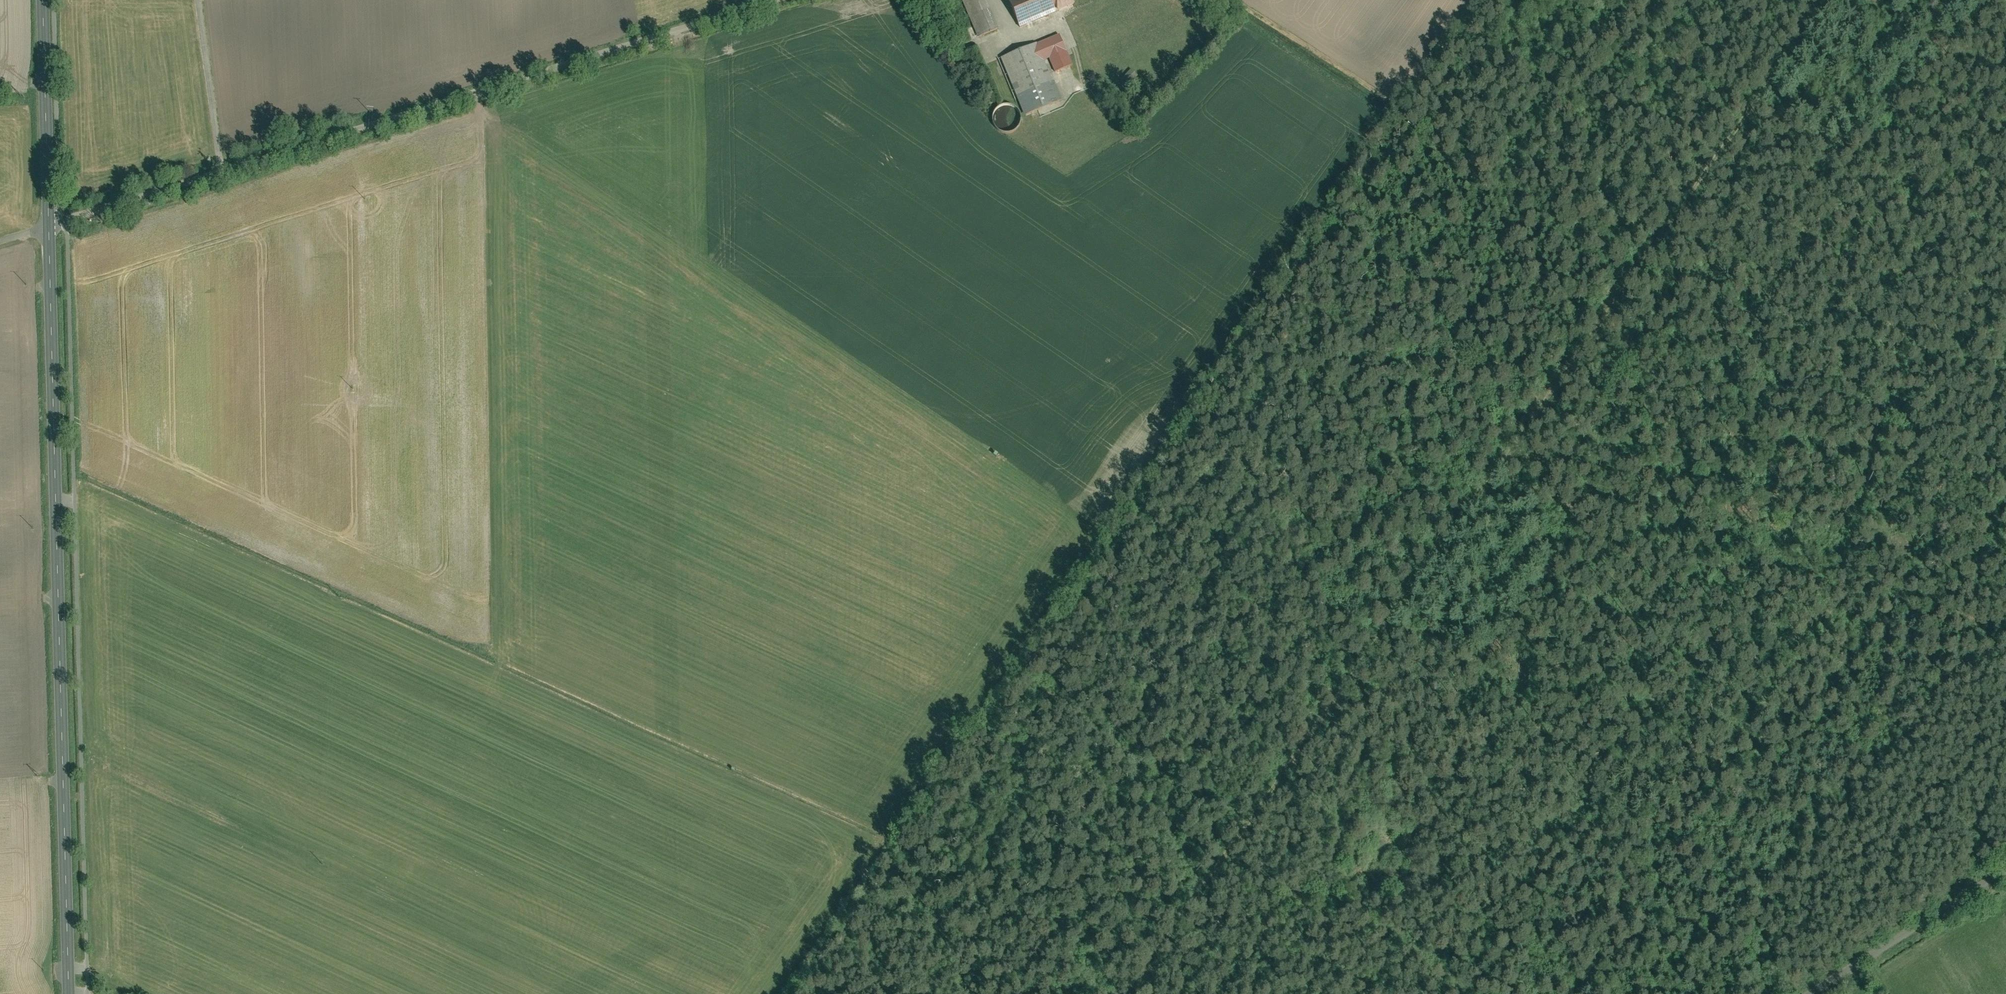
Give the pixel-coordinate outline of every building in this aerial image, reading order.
[(985,0),(966,0),(980,36),(997,29),(985,0)] [(1020,26),(1075,4),(1073,0),(1009,0),(1020,26)] [(1059,35),(1001,58),(1024,116),(1062,101),(1045,60),(1050,58),(1055,72),(1071,65),(1059,35)]
